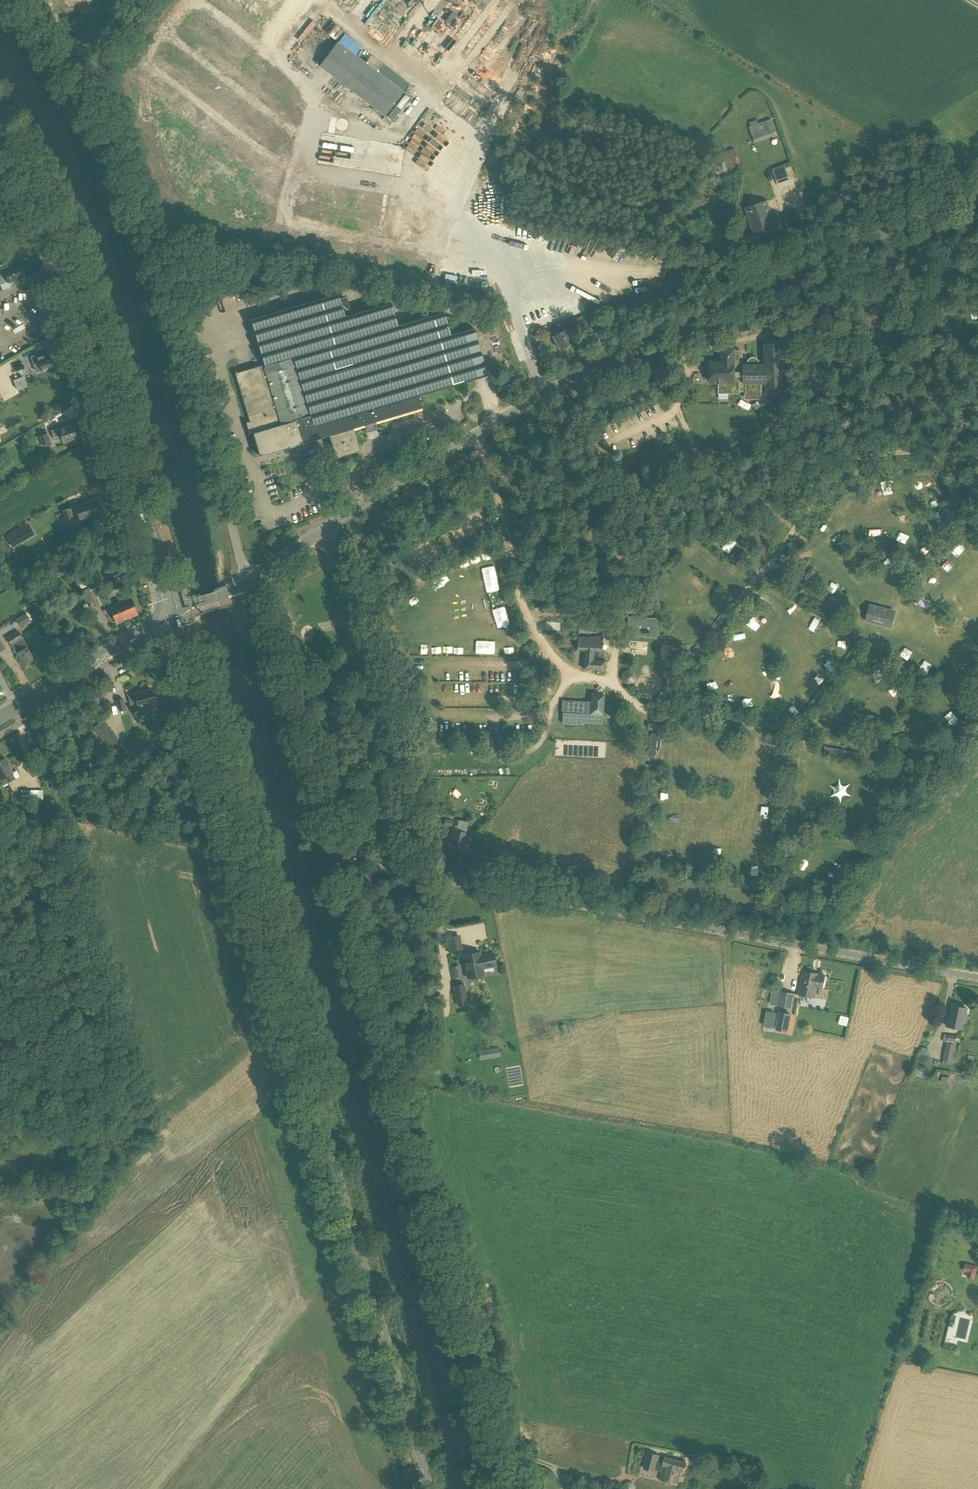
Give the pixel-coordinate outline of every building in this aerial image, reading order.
[(324,40),(331,23),(327,21),(324,28),(312,23),(307,33),(324,40)] [(319,66),(332,76),(384,117),(403,92),(395,85),(386,78),(378,72),(365,62),(338,41),(319,66)] [(386,78),(395,85),(398,80),(390,74),(386,78)] [(452,87),(462,79),(458,74),(447,82),(452,87)] [(320,82),(311,91),(320,99),(328,90),(320,82)] [(449,96),(458,104),(461,99),(452,92),(449,96)] [(318,105),(328,113),(331,109),(321,101),(318,105)] [(336,120),(345,124),(347,118),(338,114),(336,120)] [(771,119),(749,127),(755,143),(777,135),(771,119)] [(734,148),(725,152),(727,159),(728,158),(735,156),(736,155),(734,148)] [(424,150),(421,154),(429,161),(432,157),(424,150)] [(735,156),(728,158),(727,159),(731,169),(739,166),(735,156)] [(784,165),(772,169),(778,184),(790,180),(784,165)] [(437,179),(431,187),(439,193),(445,185),(437,179)] [(316,202),(321,192),(317,190),(312,200),(316,202)] [(745,208),(755,235),(776,228),(767,201),(745,208)] [(397,216),(409,218),(410,212),(398,210),(397,216)] [(421,252),(422,245),(415,243),(413,250),(421,252)] [(0,272),(0,284),(0,285),(2,290),(10,287),(8,283),(9,282),(11,283),(14,282),(14,280),(24,277),(19,264),(4,270),(0,272)] [(30,283),(20,290),(23,295),(34,288),(30,283)] [(264,364),(235,373),(254,439),(249,440),(252,450),(257,449),(259,456),(329,435),(335,458),(359,451),(353,428),(422,408),(418,396),(487,375),(474,329),(450,336),(444,312),(397,326),(391,303),(345,317),(338,294),(251,319),(264,364)] [(578,320),(585,331),(590,328),(583,317),(578,320)] [(569,322),(572,327),(577,324),(574,319),(569,322)] [(553,336),(560,349),(573,342),(565,329),(565,330),(561,323),(555,326),(559,333),(553,336)] [(577,324),(572,327),(576,334),(581,331),(577,324)] [(541,325),(535,330),(540,336),(546,331),(541,325)] [(721,362),(709,362),(710,383),(718,383),(718,394),(740,394),(740,391),(746,391),(745,397),(761,397),(760,391),(767,391),(767,394),(783,394),(782,343),(764,343),(764,364),(760,364),(759,363),(759,362),(759,361),(758,360),(757,359),(757,358),(756,357),(755,357),(754,356),(753,356),(752,356),(751,356),(750,356),(749,357),(749,358),(748,358),(747,359),(746,360),(746,361),(746,362),(745,363),(745,365),(744,365),(744,370),(740,371),(739,350),(733,350),(733,349),(721,349),(721,362)] [(31,357),(36,372),(56,365),(51,352),(37,357),(36,355),(31,357)] [(14,365),(16,372),(25,369),(22,362),(14,365)] [(55,430),(52,430),(54,439),(61,436),(63,442),(79,438),(75,424),(59,429),(59,430),(55,431),(55,430)] [(47,433),(39,435),(42,445),(50,443),(47,433)] [(300,459),(302,467),(314,464),(312,456),(300,459)] [(870,488),(874,497),(880,494),(875,485),(870,488)] [(83,504),(77,506),(78,512),(77,513),(79,522),(81,522),(88,520),(87,518),(102,513),(102,512),(103,511),(102,507),(100,506),(99,500),(87,503),(83,504)] [(70,508),(63,511),(65,520),(73,518),(70,508)] [(7,535),(13,546),(34,534),(28,523),(7,535)] [(684,556),(689,547),(684,545),(680,554),(684,556)] [(703,548),(699,552),(710,561),(714,557),(703,548)] [(942,560),(936,567),(944,574),(949,567),(942,560)] [(82,583),(80,575),(74,577),(76,585),(82,583)] [(86,583),(89,588),(95,586),(103,582),(100,576),(86,583)] [(664,577),(656,588),(661,592),(669,580),(664,577)] [(103,605),(97,590),(96,590),(91,593),(96,605),(97,607),(103,605)] [(105,590),(99,593),(102,600),(108,597),(105,590)] [(125,619),(119,603),(112,606),(108,597),(102,600),(110,620),(114,618),(116,622),(125,619)] [(119,603),(125,619),(137,614),(130,598),(119,603)] [(71,606),(75,615),(85,611),(81,602),(71,606)] [(865,620),(889,627),(894,610),(869,604),(865,620)] [(796,605),(794,610),(807,615),(809,609),(796,605)] [(25,612),(19,615),(24,623),(29,619),(25,612)] [(741,617),(744,621),(751,616),(748,612),(741,617)] [(2,629),(13,622),(10,617),(0,623),(0,625),(2,629)] [(632,620),(631,633),(653,634),(653,622),(632,620)] [(669,621),(665,626),(674,634),(678,629),(669,621)] [(118,631),(123,638),(135,630),(130,623),(118,631)] [(731,632),(739,637),(744,628),(735,624),(731,632)] [(7,637),(16,653),(23,665),(34,659),(27,647),(18,631),(7,637)] [(576,650),(584,651),(582,669),(605,671),(605,663),(593,662),(594,652),(597,652),(598,639),(577,637),(576,650)] [(857,673),(850,682),(857,688),(865,679),(857,673)] [(134,694),(128,696),(131,709),(134,708),(136,716),(148,712),(146,705),(155,702),(152,689),(134,694)] [(561,700),(561,713),(565,713),(565,722),(602,724),(602,715),(603,715),(604,694),(590,693),(589,714),(584,714),(585,701),(581,701),(561,700)] [(116,700),(119,710),(126,709),(124,698),(116,700)] [(104,719),(94,726),(104,742),(106,741),(115,735),(111,729),(104,719)] [(663,754),(673,756),(675,747),(665,745),(663,754)] [(0,761),(0,781),(2,785),(15,779),(20,777),(17,771),(13,772),(10,765),(8,766),(5,759),(0,761)] [(656,798),(666,798),(666,789),(656,789),(656,798)] [(22,790),(21,802),(31,802),(31,790),(22,790)] [(695,793),(694,802),(703,803),(703,793),(695,793)] [(716,793),(716,802),(724,802),(725,793),(716,793)] [(764,833),(765,824),(755,824),(755,833),(764,833)] [(454,830),(451,845),(465,847),(467,832),(466,832),(467,827),(455,825),(454,830)] [(496,966),(493,953),(480,955),(480,952),(463,955),(468,978),(484,975),(483,968),(496,966)] [(461,959),(450,960),(452,972),(463,971),(461,959)] [(803,971),(799,995),(815,998),(816,988),(823,989),(825,975),(819,974),(803,971)] [(468,1004),(464,984),(454,986),(458,1005),(468,1004)] [(778,1006),(792,1008),(793,999),(794,994),(781,991),(780,996),(778,1006)] [(948,1017),(946,1026),(962,1029),(963,1022),(965,1023),(967,1015),(965,1014),(966,1008),(952,1005),(950,1018),(948,1017)] [(776,1029),(787,1031),(791,1014),(779,1012),(776,1029)] [(944,1060),(943,1063),(951,1065),(952,1062),(954,1062),(957,1045),(955,1044),(957,1036),(948,1035),(947,1043),(946,1042),(943,1060),(944,1060)] [(486,1050),(479,1051),(481,1060),(488,1059),(486,1050)] [(918,1062),(925,1064),(926,1057),(919,1055),(918,1062)] [(917,1066),(914,1075),(926,1080),(929,1070),(917,1066)] [(54,1102),(41,1102),(41,1110),(54,1110),(54,1102)] [(644,1469),(655,1471),(655,1469),(663,1471),(661,1480),(677,1484),(680,1471),(684,1472),(686,1463),(665,1457),(664,1460),(658,1458),(659,1455),(648,1453),(644,1469)]
